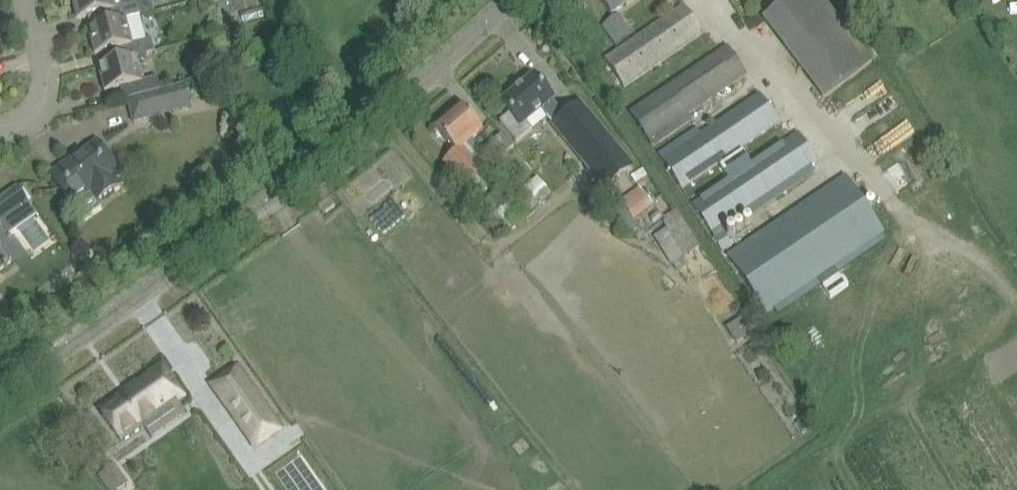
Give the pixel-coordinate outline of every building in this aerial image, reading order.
[(79,19),(88,16),(97,14),(100,25),(101,26),(134,17),(140,15),(141,15),(137,0),(74,0),(79,19)] [(612,15),(633,0),(601,0),(612,15)] [(874,61),(828,0),(790,0),(764,20),(825,99),(874,61)] [(624,87),(704,32),(684,4),(605,59),(624,87)] [(616,46),(632,35),(617,14),(601,24),(616,46)] [(91,28),(89,28),(96,54),(111,50),(115,49),(118,60),(118,61),(136,56),(136,57),(144,55),(156,52),(152,38),(146,40),(140,15),(134,17),(101,26),(100,25),(91,28)] [(281,43),(268,47),(271,60),(284,57),(281,43)] [(654,145),(692,120),(688,114),(746,75),(727,46),(631,112),(654,145)] [(114,61),(99,65),(106,91),(120,87),(125,86),(128,99),(161,90),(158,76),(142,80),(136,57),(136,56),(118,61),(118,60),(114,61)] [(566,115),(534,77),(502,103),(511,113),(500,122),(517,141),(532,129),(526,122),(541,109),(554,125),(606,187),(632,165),(580,103),(566,115)] [(161,90),(128,99),(134,123),(154,117),(158,116),(156,112),(189,103),(190,103),(185,84),(161,90)] [(683,187),(779,122),(760,94),(701,134),(697,128),(660,154),(683,187)] [(483,151),(473,139),(483,130),(461,104),(435,126),(457,151),(444,161),(466,187),(467,187),(476,198),(488,187),(479,176),(514,147),(503,134),(483,151)] [(798,133),(694,204),(716,236),(713,238),(723,252),(733,245),(724,233),(816,170),(813,165),(818,162),(798,133)] [(97,200),(119,184),(114,177),(120,172),(98,141),(50,175),(72,205),(91,192),(97,200)] [(727,177),(750,162),(743,152),(720,167),(727,177)] [(845,176),(729,255),(767,312),(774,307),(778,314),(821,284),(830,298),(849,285),(843,277),(841,278),(838,273),(887,240),(883,233),(884,232),(845,176)] [(506,232),(552,193),(538,177),(507,203),(497,190),(484,201),(494,212),(492,214),(483,203),(476,209),(498,235),(504,230),(506,232)] [(0,200),(0,223),(1,222),(11,235),(20,229),(35,217),(38,215),(18,187),(0,200)] [(621,203),(608,212),(620,228),(633,218),(634,219),(653,206),(640,187),(620,201),(621,203)] [(689,265),(684,257),(700,248),(679,213),(663,222),(667,229),(654,236),(671,265),(673,263),(678,271),(689,265)] [(12,263),(2,248),(0,249),(0,271),(12,263)] [(741,318),(726,327),(737,344),(752,334),(741,318)] [(71,411),(169,359),(153,331),(55,383),(71,411)] [(123,394),(99,410),(122,442),(145,426),(152,436),(151,437),(152,437),(153,437),(166,427),(166,428),(167,427),(166,427),(180,418),(180,417),(173,407),(178,403),(186,398),(173,380),(174,379),(163,363),(148,374),(149,377),(138,385),(136,382),(126,390),(127,391),(123,394)] [(245,392),(228,403),(239,417),(235,420),(255,449),(285,428),(240,364),(230,371),(231,372),(245,392)] [(200,370),(182,383),(197,404),(215,390),(200,370)] [(801,432),(815,424),(809,414),(795,423),(801,432)]
